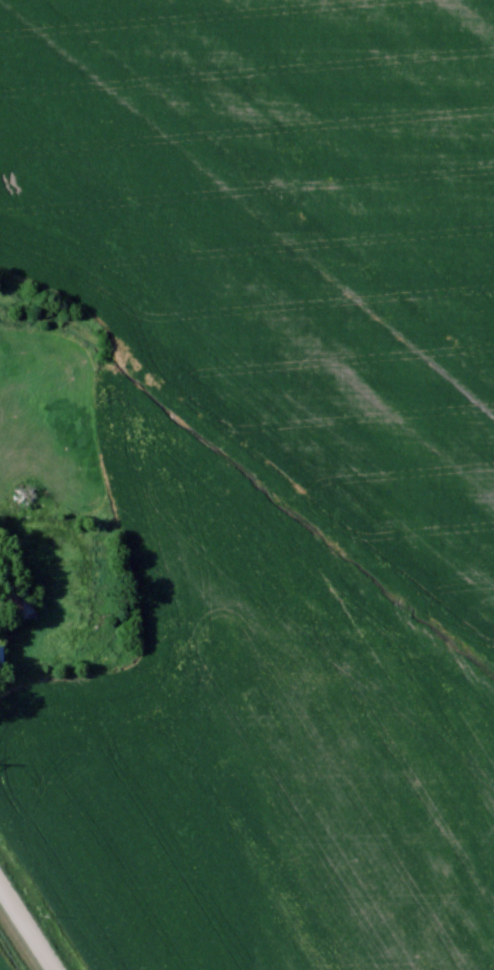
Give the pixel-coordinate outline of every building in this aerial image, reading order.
[(30,589),(8,589),(8,615),(30,615),(30,589)]
